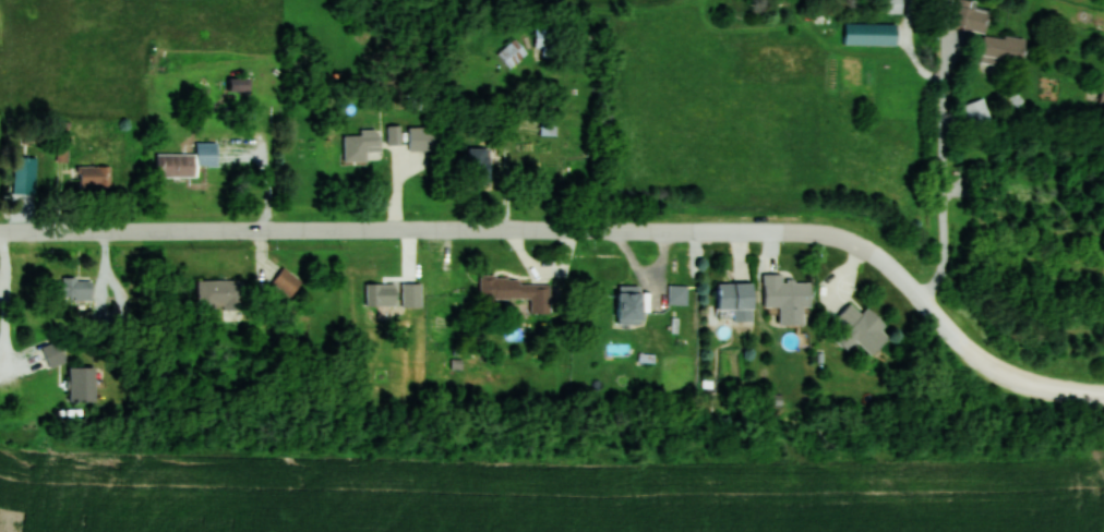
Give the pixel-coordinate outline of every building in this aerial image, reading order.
[(902,14),(902,0),(888,0),(887,13),(902,14)] [(987,34),(990,9),(976,7),(977,1),(967,0),(956,0),(953,28),(983,32),(979,60),(1023,66),(1026,39),(987,34)] [(845,44),(898,44),(898,23),(845,23),(845,44)] [(555,27),(535,27),(535,57),(555,57),(555,27)] [(528,53),(515,37),(496,53),(510,69),(528,53)] [(961,108),(973,130),(992,119),(980,97),(961,108)] [(400,142),(399,126),(388,126),(389,142),(400,142)] [(438,126),(409,126),(409,151),(438,151),(438,126)] [(344,160),(381,160),(381,129),(360,129),(360,135),(344,135),(344,160)] [(469,184),(491,184),(491,147),(469,147),(469,184)] [(156,176),(196,176),(196,153),(156,153),(156,176)] [(14,194),(36,194),(36,157),(14,157),(14,194)] [(111,166),(78,166),(78,187),(111,187),(111,166)] [(303,282),(285,267),(270,285),(288,299),(303,282)] [(784,273),(765,273),(765,306),(781,306),(781,324),(804,324),(804,306),(812,306),(811,281),(784,281),(784,273)] [(531,298),(530,313),(551,313),(551,283),(521,283),(521,276),(482,276),(481,298),(531,298)] [(93,280),(65,280),(65,297),(93,297),(93,280)] [(244,280),(198,280),(198,309),(244,309),(244,280)] [(734,309),(734,320),(754,320),(754,282),(718,282),(718,309),(734,309)] [(396,306),(396,283),(366,283),(366,306),(396,306)] [(668,304),(688,304),(688,284),(668,284),(668,304)] [(644,285),(618,285),(618,324),(644,324),(644,285)] [(873,355),(890,337),(882,330),(887,325),(869,307),(863,313),(851,302),(836,319),(847,330),(839,339),(848,347),(856,339),(873,355)] [(51,368),(67,361),(58,340),(42,348),(51,368)] [(70,402),(95,402),(95,372),(70,372),(70,402)]
